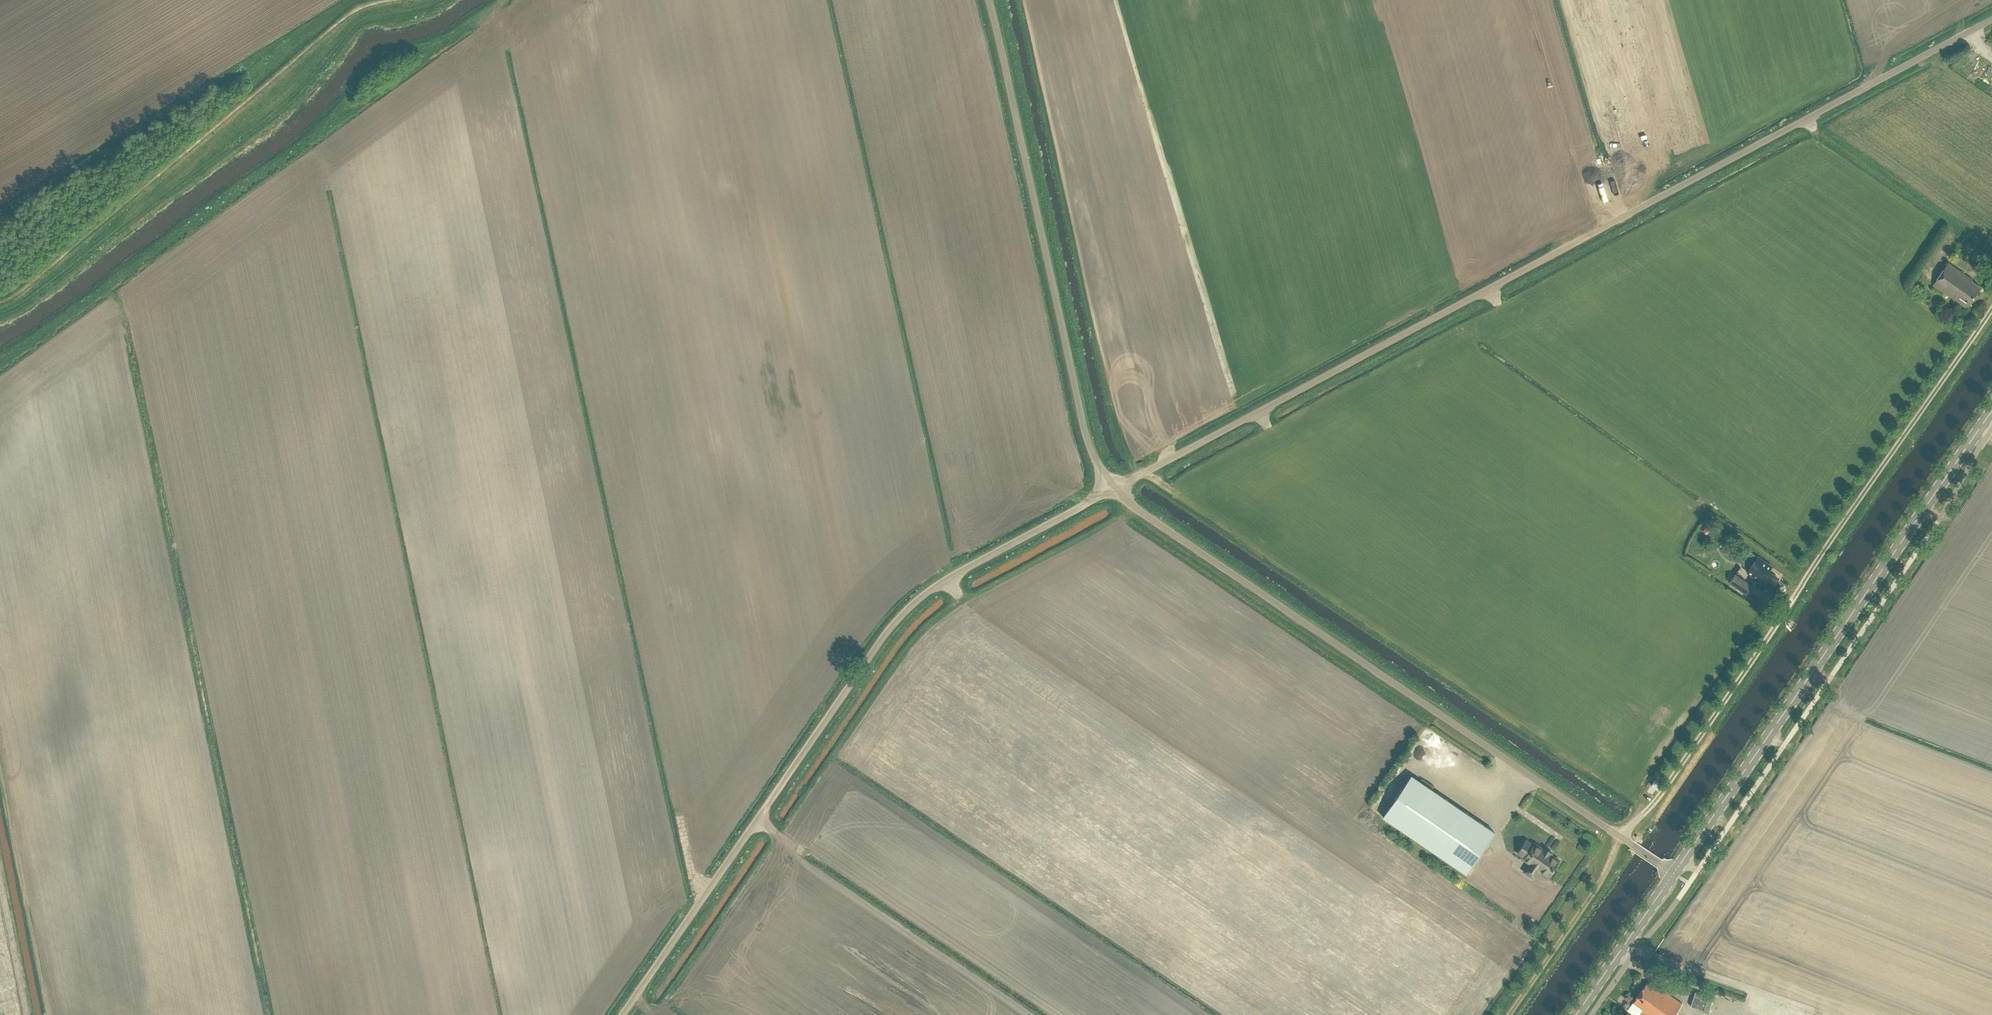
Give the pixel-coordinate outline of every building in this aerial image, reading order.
[(1968,305),(1981,287),(1972,280),(1973,278),(1949,262),(1934,284),(1961,302),(1962,301),(1968,305)] [(1757,555),(1749,567),(1747,571),(1757,578),(1756,579),(1770,589),(1778,577),(1768,570),(1772,565),(1768,562),(1757,555)] [(1734,572),(1743,578),(1746,574),(1737,568),(1734,572)] [(1745,594),(1752,585),(1734,572),(1728,581),(1745,594)] [(1411,774),(1383,816),(1466,873),(1494,831),(1411,774)] [(1649,785),(1659,790),(1663,783),(1654,778),(1649,785)] [(1526,840),(1518,852),(1525,857),(1524,859),(1530,863),(1528,865),(1537,871),(1539,869),(1548,875),(1559,860),(1550,854),(1552,852),(1544,847),(1543,849),(1534,843),(1533,844),(1526,840)] [(1682,1002),(1662,988),(1661,989),(1649,980),(1648,983),(1647,982),(1633,1001),(1643,1009),(1641,1011),(1647,1014),(1673,1014),(1682,1002)] [(1689,1005),(1708,1010),(1713,995),(1694,990),(1689,1005)]
